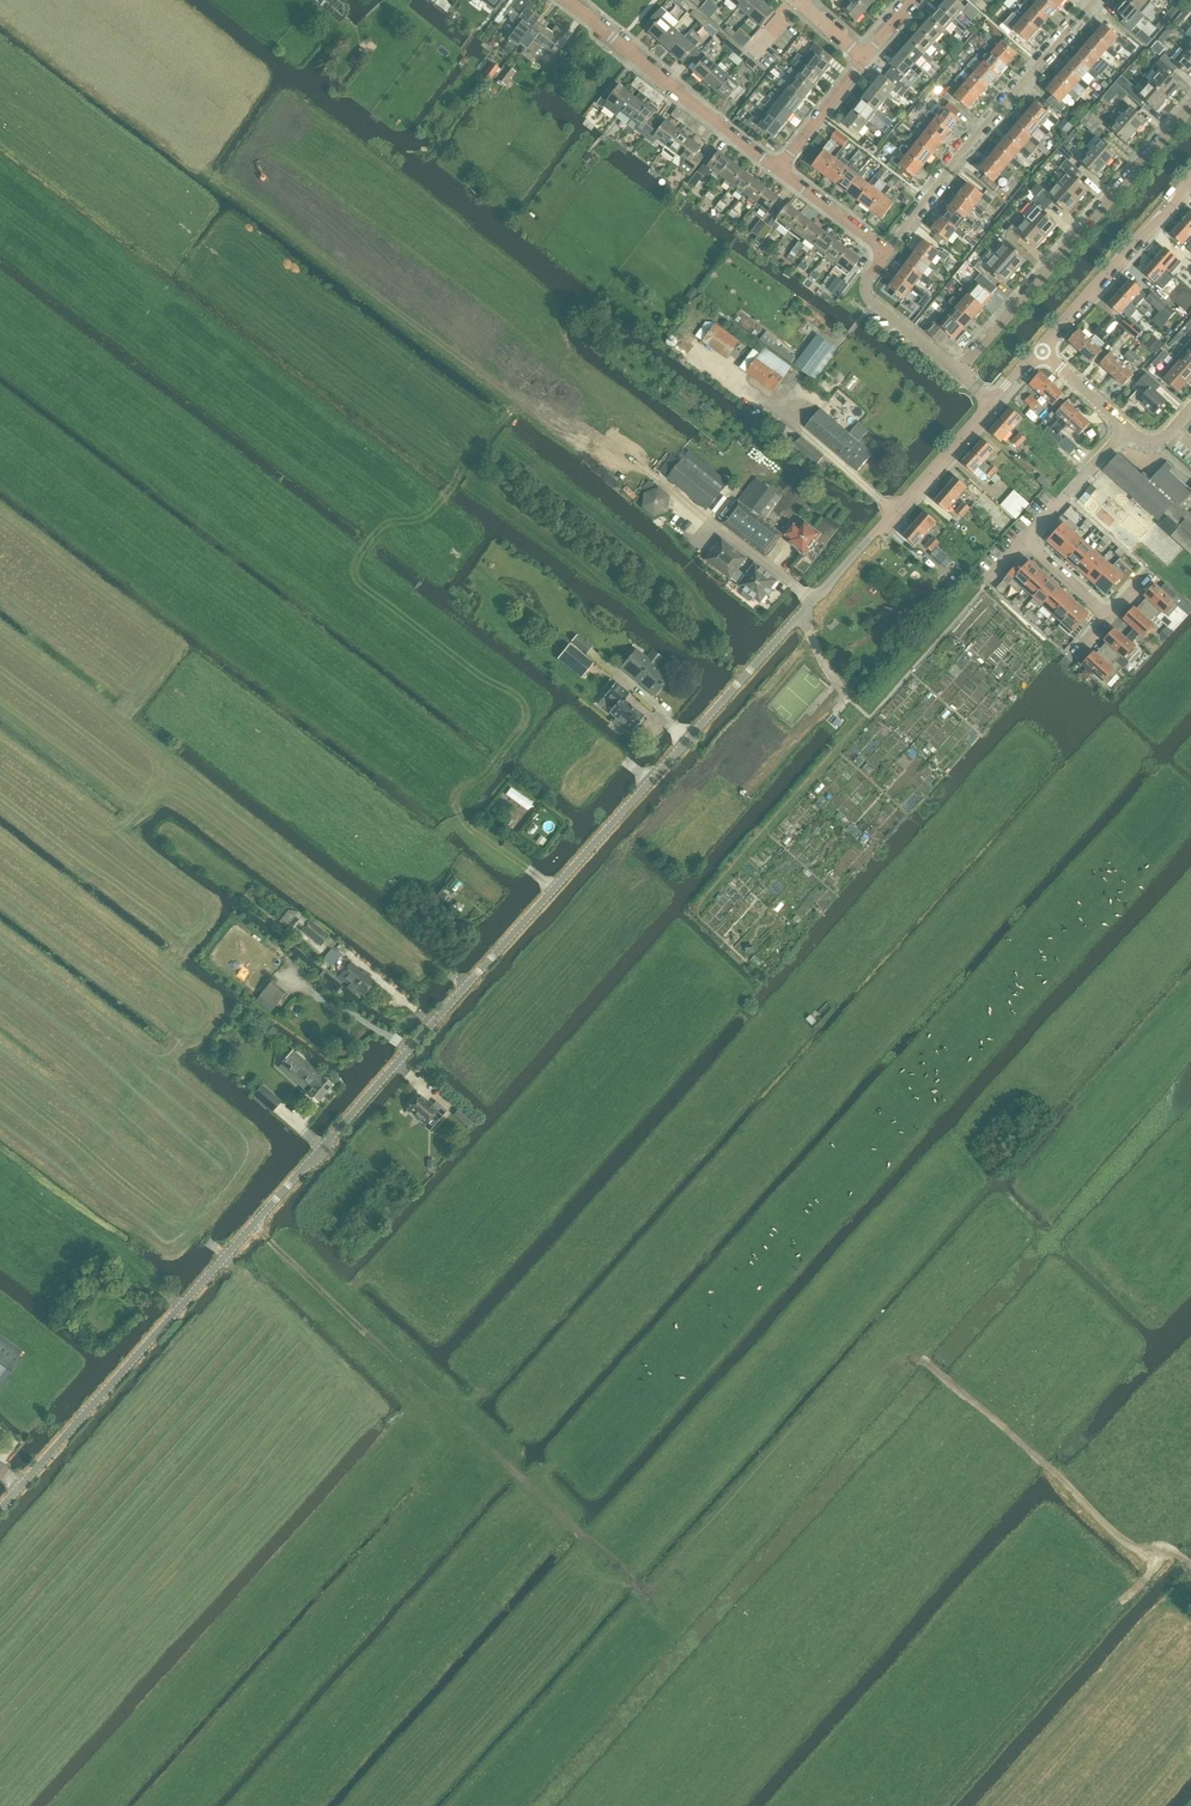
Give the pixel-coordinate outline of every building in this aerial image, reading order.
[(494,9),(501,0),(482,0),(494,9)] [(499,13),(504,17),(503,17),(504,18),(506,15),(509,17),(509,19),(510,21),(511,22),(512,23),(513,24),(514,24),(515,24),(516,24),(517,23),(519,24),(507,40),(509,41),(516,46),(518,47),(520,45),(519,45),(537,22),(539,19),(530,12),(535,6),(527,0),(516,0),(515,1),(514,4),(511,2),(510,1),(509,0),(499,13)] [(700,9),(703,12),(711,19),(715,14),(720,9),(710,0),(708,0),(700,9)] [(739,8),(747,0),(730,0),(739,8)] [(739,8),(750,18),(764,3),(760,0),(747,0),(739,8)] [(846,2),(841,8),(844,10),(846,12),(849,15),(857,21),(867,10),(856,0),(845,0),(846,2)] [(867,10),(875,0),(856,0),(867,10)] [(941,7),(955,20),(956,19),(962,12),(973,22),(981,13),(969,3),(965,8),(955,0),(947,0),(941,7)] [(971,1),(982,11),(988,5),(981,0),(972,0),(971,1)] [(1024,3),(1032,10),(1034,7),(1048,20),(1058,9),(1047,0),(1040,0),(1035,6),(1029,0),(1026,0),(1024,3)] [(1058,9),(1067,0),(1047,0),(1058,9)] [(1127,0),(1117,11),(1125,19),(1122,22),(1122,23),(1131,32),(1132,31),(1145,16),(1142,14),(1139,11),(1127,0)] [(1127,0),(1139,11),(1142,14),(1152,3),(1149,0),(1127,0)] [(683,1),(680,5),(688,12),(692,8),(683,1)] [(764,3),(750,18),(761,27),(775,12),(774,11),(774,12),(764,3)] [(1171,20),(1181,8),(1177,4),(1167,16),(1171,20)] [(941,7),(930,18),(945,31),(946,30),(952,23),(960,31),(964,26),(956,19),(955,20),(941,7)] [(1039,31),(1048,20),(1034,7),(1032,10),(1025,17),(1018,10),(1015,14),(1022,20),(1024,18),(1039,31)] [(662,8),(645,27),(651,31),(649,34),(650,34),(661,43),(674,28),(679,23),(662,8)] [(699,22),(703,18),(694,10),(690,14),(699,22)] [(1179,27),(1189,15),(1185,11),(1175,23),(1179,27)] [(1014,13),(1005,23),(1006,24),(1014,31),(1015,30),(1029,42),(1039,31),(1024,18),(1022,20),(1015,14),(1014,13)] [(715,14),(711,19),(719,26),(723,22),(715,14)] [(1161,31),(1171,20),(1167,16),(1157,27),(1161,31)] [(703,18),(699,22),(707,29),(710,25),(703,18)] [(954,38),(946,30),(945,31),(930,18),(921,30),(936,43),(936,42),(942,35),(950,42),(954,38)] [(537,22),(519,45),(520,45),(523,48),(521,50),(523,51),(520,55),(530,62),(542,46),(550,52),(555,46),(564,33),(555,26),(551,32),(537,22)] [(1105,25),(1095,36),(1110,49),(1111,48),(1117,40),(1125,47),(1129,43),(1127,41),(1120,36),(1119,37),(1105,25)] [(725,31),(733,38),(736,33),(728,26),(725,31)] [(674,28),(661,43),(672,53),(685,38),(674,28)] [(1165,34),(1169,38),(1174,32),(1169,29),(1165,34)] [(921,30),(910,41),(925,54),(926,53),(932,46),(940,53),(944,49),(936,42),(936,43),(921,30)] [(1136,34),(1135,35),(1148,46),(1153,40),(1142,30),(1141,31),(1139,30),(1136,34)] [(741,45),(745,41),(737,33),(733,37),(741,45)] [(685,38),(672,53),(682,62),(682,63),(687,57),(693,62),(702,52),(696,48),(696,47),(700,43),(688,34),(685,38)] [(1164,44),(1169,38),(1165,34),(1159,40),(1164,44)] [(1095,36),(1085,47),(1100,60),(1101,59),(1101,58),(1107,52),(1115,58),(1118,54),(1111,48),(1110,49),(1095,36)] [(728,40),(724,44),(725,45),(732,51),(736,47),(728,40)] [(910,41),(901,52),(916,65),(916,64),(922,57),(930,65),(934,60),(926,53),(925,54),(910,41)] [(993,53),(1008,66),(1018,55),(1003,42),(995,51),(987,44),(984,48),(992,55),(993,53)] [(799,55),(795,60),(805,68),(806,67),(822,79),(831,67),(828,64),(833,59),(815,45),(804,59),(799,55)] [(356,69),(368,53),(360,47),(348,63),(356,69)] [(736,47),(732,51),(740,58),(744,54),(741,52),(736,47)] [(1085,47),(1076,58),(1091,71),(1092,69),(1097,64),(1105,71),(1110,66),(1101,58),(1101,59),(1100,60),(1085,47)] [(978,55),(974,59),(982,66),(982,65),(984,64),(999,77),(1008,66),(993,53),(992,55),(984,48),(983,48),(985,50),(980,57),(978,55)] [(1190,74),(1190,57),(1184,51),(1174,62),(1165,54),(1160,60),(1175,73),(1180,67),(1189,76),(1190,74)] [(702,52),(693,62),(698,67),(694,72),(693,72),(705,82),(718,67),(707,57),(702,52)] [(893,67),(889,72),(901,82),(905,78),(905,77),(911,70),(919,78),(924,72),(916,64),(916,65),(901,52),(890,64),(893,67)] [(1096,80),(1100,75),(1092,69),(1091,71),(1076,58),(1066,68),(1081,81),(1082,80),(1088,73),(1096,80)] [(749,59),(746,63),(754,70),(758,66),(749,59)] [(1171,78),(1175,73),(1160,60),(1153,67),(1159,72),(1150,82),(1168,98),(1171,95),(1172,96),(1180,86),(1171,78)] [(491,80),(499,69),(491,63),(483,74),(491,80)] [(718,67),(705,82),(716,92),(729,77),(724,72),(727,68),(721,63),(718,67)] [(968,66),(965,70),(972,77),(973,76),(974,74),(989,87),(999,77),(984,64),(982,65),(982,66),(976,73),(968,66)] [(516,74),(517,72),(506,65),(495,82),(499,85),(500,83),(506,87),(511,80),(509,79),(514,73),(516,74)] [(806,67),(805,68),(799,75),(791,69),(787,73),(790,75),(796,80),(797,78),(813,90),(822,79),(806,67)] [(1090,87),(1082,80),(1081,81),(1066,68),(1057,79),(1072,92),(1073,91),(1078,84),(1086,91),(1090,87)] [(901,82),(889,72),(884,77),(881,75),(871,88),(887,100),(888,98),(894,91),(902,97),(909,89),(901,82)] [(956,80),(955,81),(962,88),(963,87),(965,85),(980,98),(989,87),(974,74),(973,76),(972,77),(966,83),(959,77),(956,80)] [(781,81),(778,85),(786,92),(788,90),(803,102),(813,90),(797,78),(796,80),(790,75),(784,83),(781,81)] [(1168,98),(1150,82),(1141,92),(1123,76),(1116,84),(1129,95),(1144,109),(1149,103),(1158,112),(1166,102),(1165,102),(1168,98)] [(637,89),(643,81),(639,77),(632,86),(637,89)] [(729,77),(716,92),(727,101),(731,97),(736,102),(746,91),(740,86),(729,77)] [(1080,97),(1073,91),(1072,92),(1057,79),(1047,90),(1053,95),(1048,102),(1061,114),(1067,107),(1062,103),(1069,95),(1076,102),(1080,97)] [(1124,101),(1129,95),(1116,84),(1103,98),(1110,104),(1117,95),(1124,101)] [(970,109),(980,98),(965,85),(963,87),(962,88),(957,94),(950,87),(947,92),(954,98),(956,97),(970,109)] [(606,93),(597,104),(603,108),(604,107),(616,116),(618,114),(620,111),(632,95),(620,87),(621,86),(620,86),(618,88),(611,97),(606,93)] [(648,98),(655,89),(650,86),(644,94),(644,95),(648,98)] [(871,88),(862,99),(878,111),(878,110),(884,103),(893,109),(894,108),(896,105),(888,98),(887,100),(871,88)] [(794,114),(803,102),(788,90),(786,92),(781,99),(772,93),(769,97),(771,99),(777,103),(778,102),(794,114)] [(620,111),(618,114),(622,117),(624,114),(632,120),(644,104),(643,103),(647,98),(643,95),(643,94),(641,93),(636,99),(632,95),(620,111)] [(661,95),(655,104),(659,107),(666,98),(661,95)] [(760,108),(759,109),(762,111),(768,116),(769,114),(785,126),(794,114),(778,102),(777,103),(771,99),(766,106),(763,104),(762,104),(760,108)] [(887,117),(878,110),(878,111),(862,99),(853,111),(868,124),(869,122),(875,115),(883,121),(887,117)] [(1036,103),(1027,114),(1042,127),(1043,126),(1049,119),(1057,126),(1060,121),(1052,114),(1050,116),(1036,103)] [(644,104),(632,120),(639,125),(636,130),(646,138),(659,121),(653,116),(656,113),(644,104)] [(1121,118),(1137,132),(1143,125),(1144,127),(1148,122),(1131,107),(1121,118)] [(929,111),(926,116),(934,122),(936,120),(951,132),(961,120),(945,108),(938,117),(929,111)] [(853,111),(843,123),(858,136),(866,126),(874,133),(878,129),(869,122),(868,124),(853,111)] [(1099,128),(1103,122),(1091,111),(1086,117),(1099,128)] [(684,125),(690,116),(686,113),(679,121),(684,125)] [(753,116),(750,121),(759,128),(760,127),(775,138),(785,126),(769,114),(768,116),(762,123),(756,118),(753,116)] [(1027,114),(1017,126),(1040,145),(1050,132),(1043,126),(1042,127),(1027,114)] [(1121,118),(1121,119),(1115,114),(1111,118),(1117,123),(1111,129),(1128,145),(1132,140),(1131,139),(1137,132),(1121,118)] [(738,126),(742,122),(736,118),(736,117),(733,122),(738,126)] [(1093,134),(1099,128),(1086,117),(1080,123),(1093,134)] [(943,143),(951,132),(936,120),(934,122),(928,129),(920,123),(919,125),(943,143)] [(659,121),(646,138),(655,144),(658,139),(667,146),(679,130),(667,121),(665,125),(659,121)] [(695,123),(690,130),(695,133),(700,126),(701,125),(697,121),(695,123)] [(934,155),(943,143),(919,125),(917,127),(925,134),(920,140),(912,134),(910,136),(934,155)] [(1017,126),(1008,137),(1030,156),(1032,154),(1024,148),(1030,141),(1037,148),(1040,145),(1017,126)] [(679,155),(691,139),(679,130),(667,146),(663,151),(674,160),(679,155)] [(707,132),(702,139),(706,142),(713,134),(708,130),(707,132)] [(837,131),(832,138),(844,147),(849,140),(837,131)] [(925,166),(934,155),(910,136),(908,138),(916,145),(911,152),(903,145),(901,147),(925,166)] [(1008,137),(998,148),(1014,161),(1015,159),(1014,159),(1020,152),(1021,153),(1028,159),(1030,156),(1008,137)] [(691,139),(679,155),(687,161),(682,167),(681,169),(691,176),(706,157),(705,156),(699,152),(702,148),(691,139)] [(867,140),(862,147),(873,155),(878,148),(867,140)] [(1115,160),(1119,155),(1102,140),(1092,151),(1107,165),(1113,158),(1115,160)] [(837,160),(835,158),(828,154),(835,145),(830,142),(823,151),(825,152),(814,167),(826,176),(837,160)] [(1075,156),(1067,148),(1062,144),(1057,150),(1068,160),(1070,162),(1075,156)] [(998,148),(989,159),(1012,177),(1013,176),(1006,170),(1012,163),(1019,169),(1022,165),(1015,159),(1014,161),(998,148)] [(693,178),(688,184),(695,189),(704,177),(708,180),(712,174),(719,179),(721,177),(721,176),(731,163),(724,157),(719,153),(719,154),(714,150),(706,161),(698,172),(693,178)] [(850,163),(843,157),(846,154),(841,150),(835,158),(837,160),(826,176),(837,185),(849,169),(847,168),(850,163)] [(1101,172),(1107,165),(1092,151),(1082,163),(1099,178),(1103,173),(1101,172)] [(862,172),(861,171),(854,166),(862,156),(858,152),(850,163),(847,168),(849,169),(837,185),(849,193),(860,178),(858,176),(862,172)] [(895,157),(892,162),(900,168),(901,166),(916,177),(925,166),(909,154),(907,156),(902,163),(895,157)] [(1010,180),(1012,178),(989,159),(980,170),(986,175),(982,180),(996,192),(999,187),(994,183),(1002,174),(1010,180)] [(1081,171),(1070,162),(1068,160),(1061,167),(1067,172),(1058,183),(1078,201),(1088,190),(1081,183),(1082,183),(1076,177),(1081,171)] [(731,189),(743,172),(731,163),(721,176),(721,177),(726,180),(724,183),(731,189)] [(872,186),(869,184),(862,179),(869,171),(864,167),(861,171),(862,172),(858,176),(860,178),(849,193),(860,202),(872,186)] [(745,196),(756,182),(743,172),(731,189),(742,197),(743,195),(745,196)] [(883,195),(881,193),(874,188),(880,179),(875,176),(869,184),(872,186),(860,202),(872,211),(883,195)] [(755,206),(767,190),(756,182),(745,196),(749,199),(747,201),(755,206)] [(1068,212),(1078,201),(1058,183),(1049,193),(1038,184),(1031,192),(1037,197),(1038,197),(1049,207),(1054,201),(1060,207),(1061,206),(1068,212)] [(984,212),(977,206),(983,199),(991,205),(994,200),(985,193),(984,195),(969,184),(960,195),(983,213),(984,212)] [(883,195),(872,211),(883,219),(895,204),(886,197),(892,188),(888,185),(881,193),(883,195)] [(767,190),(755,206),(767,215),(775,204),(779,198),(771,192),(768,190),(767,190)] [(709,192),(705,197),(712,202),(715,197),(709,192)] [(981,216),(983,213),(960,195),(951,207),(967,219),(968,217),(973,210),(981,216)] [(1044,212),(1049,207),(1038,197),(1037,197),(1031,204),(1035,208),(1026,219),(1047,237),(1057,225),(1050,219),(1051,218),(1044,212)] [(721,201),(717,206),(723,211),(727,206),(721,201)] [(758,237),(755,241),(761,245),(769,234),(772,237),(781,226),(788,231),(790,229),(790,230),(801,215),(788,206),(784,211),(772,228),(767,224),(758,237)] [(982,228),(968,217),(967,219),(951,207),(942,218),(958,230),(959,229),(965,222),(978,232),(982,228)] [(733,210),(729,215),(735,220),(739,214),(733,210)] [(1182,222),(1190,230),(1190,213),(1182,222)] [(801,215),(790,230),(795,233),(793,235),(800,240),(801,241),(801,240),(813,224),(801,215)] [(978,243),(959,229),(958,230),(942,218),(933,230),(949,242),(956,233),(974,248),(978,243)] [(1037,248),(1047,237),(1026,219),(1017,229),(1012,225),(1006,232),(1018,242),(1022,237),(1029,243),(1030,242),(1037,248)] [(761,220),(752,232),(758,237),(767,224),(761,220)] [(1171,235),(1182,245),(1190,253),(1190,230),(1182,222),(1172,234),(1171,235)] [(800,240),(792,252),(797,255),(805,244),(812,249),(825,233),(813,224),(801,240),(801,241),(800,240)] [(1013,248),(1018,242),(1006,232),(999,240),(1004,244),(995,254),(1015,272),(1025,261),(1018,254),(1019,253),(1013,248)] [(825,233),(812,249),(824,258),(825,256),(837,242),(825,233)] [(925,241),(916,253),(932,265),(933,263),(938,256),(945,261),(948,257),(940,251),(939,252),(925,241)] [(837,242),(825,256),(831,260),(829,262),(836,267),(849,251),(837,242)] [(781,254),(785,249),(779,244),(775,249),(781,254)] [(1162,252),(1155,260),(1166,271),(1167,270),(1172,274),(1181,263),(1177,259),(1170,253),(1165,249),(1162,252)] [(849,251),(836,267),(848,276),(860,260),(849,251)] [(940,268),(933,263),(932,265),(916,253),(907,265),(923,277),(924,275),(930,268),(936,273),(940,268)] [(1005,283),(1015,272),(995,254),(986,264),(981,260),(974,267),(985,277),(986,278),(991,273),(997,278),(998,277),(1005,283)] [(1155,260),(1144,273),(1149,277),(1155,283),(1163,290),(1174,278),(1166,271),(1155,260)] [(932,280),(924,275),(923,277),(907,265),(898,276),(915,288),(916,286),(920,281),(927,286),(932,280)] [(814,271),(810,276),(817,281),(821,276),(814,271)] [(971,293),(969,295),(984,308),(994,297),(991,295),(997,288),(986,278),(981,274),(973,283),(977,287),(971,293)] [(933,298),(916,286),(915,288),(898,276),(890,288),(897,293),(894,297),(902,303),(912,290),(924,299),(919,305),(925,309),(933,298)] [(842,280),(832,293),(839,298),(849,286),(849,285),(842,280)] [(1130,280),(1120,292),(1132,303),(1136,307),(1147,295),(1142,291),(1136,285),(1130,280)] [(969,295),(971,293),(963,286),(959,291),(967,297),(961,304),(960,306),(974,319),(984,308),(969,295)] [(693,288),(687,296),(692,300),(698,292),(693,288)] [(1120,292),(1109,305),(1124,318),(1125,319),(1121,325),(1136,338),(1142,332),(1144,329),(1131,318),(1131,317),(1137,309),(1137,308),(1136,307),(1132,303),(1120,292)] [(1153,293),(1146,300),(1168,320),(1175,312),(1153,293)] [(960,306),(961,304),(953,297),(950,301),(958,308),(952,314),(950,317),(964,330),(974,319),(960,306)] [(964,330),(950,317),(952,314),(946,309),(942,313),(943,314),(927,332),(941,345),(949,336),(955,340),(957,342),(963,336),(961,334),(964,330)] [(727,360),(741,342),(716,324),(703,342),(727,360)] [(1098,336),(1104,330),(1099,326),(1094,332),(1098,336)] [(1079,330),(1069,341),(1081,352),(1091,340),(1084,334),(1079,330)] [(1102,340),(1108,334),(1104,330),(1098,336),(1102,340)] [(1178,342),(1183,337),(1179,333),(1174,339),(1178,342)] [(1163,344),(1154,336),(1145,346),(1154,354),(1163,344)] [(1173,348),(1178,342),(1174,339),(1169,344),(1173,348)] [(1091,340),(1081,352),(1092,363),(1103,351),(1091,340)] [(810,377),(828,353),(813,341),(794,365),(810,377)] [(1127,359),(1133,352),(1131,350),(1124,357),(1127,359)] [(1133,352),(1127,359),(1133,365),(1139,358),(1133,352)] [(1162,361),(1167,355),(1163,352),(1158,357),(1162,361)] [(1189,352),(1181,361),(1190,370),(1190,353),(1189,352)] [(785,378),(757,359),(750,353),(739,369),(774,394),(785,378)] [(1111,353),(1100,365),(1112,376),(1123,364),(1111,353)] [(1157,366),(1162,361),(1158,357),(1153,363),(1157,366)] [(1190,380),(1190,370),(1181,361),(1173,370),(1188,383),(1190,380)] [(1123,364),(1112,376),(1124,386),(1129,381),(1134,375),(1123,364)] [(1188,383),(1173,370),(1169,366),(1160,376),(1179,393),(1188,383)] [(1040,373),(1030,385),(1042,396),(1052,384),(1040,373)] [(1161,386),(1151,377),(1148,374),(1138,385),(1141,388),(1131,399),(1137,406),(1141,401),(1155,415),(1167,402),(1156,392),(1161,386)] [(1052,384),(1042,396),(1053,406),(1064,395),(1052,384)] [(1031,396),(1025,402),(1034,410),(1039,404),(1031,396)] [(1048,428),(1045,432),(1047,434),(1055,441),(1059,436),(1059,435),(1068,425),(1069,425),(1079,414),(1067,402),(1056,414),(1061,418),(1051,429),(1049,427),(1048,428)] [(1011,408),(1001,420),(1012,430),(1023,419),(1011,408)] [(857,425),(849,434),(821,410),(805,429),(858,472),(873,454),(859,442),(867,433),(857,425)] [(1079,414),(1069,425),(1080,435),(1090,424),(1079,414)] [(1001,420),(990,432),(1001,443),(1012,430),(1001,420)] [(1018,436),(1012,442),(1018,448),(1024,441),(1018,436)] [(1059,436),(1055,441),(1059,445),(1063,440),(1059,436)] [(802,437),(795,446),(802,452),(817,464),(824,456),(802,437)] [(984,440),(973,451),(985,462),(994,452),(995,450),(984,440)] [(973,451),(962,463),(974,474),(979,468),(984,473),(990,479),(995,473),(996,472),(990,467),(989,467),(984,462),(985,462),(973,451)] [(1106,471),(1135,497),(1132,500),(1137,505),(1139,502),(1159,519),(1164,513),(1165,514),(1166,513),(1169,516),(1168,517),(1160,526),(1172,536),(1184,548),(1190,554),(1190,490),(1170,472),(1173,469),(1167,463),(1155,476),(1151,480),(1145,474),(1142,477),(1139,474),(1119,456),(1106,471)] [(723,490),(701,472),(684,458),(669,478),(707,509),(723,490)] [(992,464),(990,467),(996,472),(998,470),(993,465),(992,464)] [(1051,483),(1042,475),(1037,480),(1047,489),(1051,483)] [(956,477),(946,489),(957,499),(968,488),(956,477)] [(782,497),(764,483),(757,478),(732,510),(747,522),(776,544),(783,535),(764,520),(782,497)] [(1091,496),(1097,489),(1093,485),(1087,492),(1091,496)] [(670,497),(658,489),(646,494),(643,508),(655,517),(668,512),(670,497)] [(946,489),(935,501),(947,512),(957,499),(946,489)] [(1000,506),(1016,520),(1030,505),(1014,491),(1000,506)] [(964,503),(960,507),(966,513),(970,508),(964,503)] [(960,507),(956,512),(962,517),(966,513),(960,507)] [(766,556),(776,544),(747,522),(732,510),(723,522),(737,534),(766,556)] [(925,512),(915,524),(927,534),(931,529),(937,523),(925,512)] [(1069,519),(1067,521),(1062,516),(1050,530),(1055,535),(1050,540),(1054,544),(1053,546),(1058,550),(1074,533),(1079,528),(1069,519)] [(1089,529),(1093,524),(1087,519),(1083,524),(1089,529)] [(788,536),(792,539),(793,540),(791,542),(804,553),(805,551),(808,551),(810,548),(810,546),(819,535),(818,534),(806,524),(801,530),(796,527),(788,536)] [(915,524),(904,536),(916,546),(927,534),(915,524)] [(1102,540),(1106,536),(1101,531),(1096,536),(1102,540)] [(1083,542),(1074,533),(1058,550),(1065,556),(1066,554),(1069,557),(1083,542)] [(1107,546),(1111,541),(1106,536),(1102,540),(1107,546)] [(934,538),(930,542),(936,547),(940,543),(934,538)] [(739,570),(748,558),(723,539),(707,560),(732,579),(733,578),(740,584),(738,586),(745,591),(743,594),(744,597),(750,601),(753,601),(755,598),(762,603),(779,580),(756,563),(746,575),(739,570)] [(930,542),(926,546),(932,552),(936,547),(930,542)] [(1077,568),(1093,550),(1083,542),(1069,557),(1073,561),(1072,563),(1077,568)] [(938,548),(931,555),(945,568),(951,561),(938,548)] [(1121,558),(1125,553),(1119,548),(1115,553),(1121,558)] [(1088,574),(1102,559),(1093,550),(1077,568),(1083,573),(1085,571),(1088,574)] [(1112,568),(1112,567),(1102,559),(1088,574),(1092,578),(1090,579),(1096,585),(1112,568)] [(1035,566),(1033,568),(1029,564),(1024,569),(1019,564),(1005,580),(1020,594),(1025,589),(1024,588),(1040,571),(1035,566)] [(1118,592),(1130,578),(1115,564),(1112,567),(1112,568),(1096,585),(1102,590),(1104,588),(1108,592),(1113,587),(1118,592)] [(1045,578),(1046,576),(1040,571),(1024,588),(1025,589),(1034,597),(1048,581),(1045,578)] [(1053,583),(1052,585),(1048,581),(1034,597),(1043,605),(1059,588),(1053,583)] [(1151,601),(1145,607),(1157,618),(1163,612),(1169,617),(1179,606),(1172,601),(1178,595),(1166,584),(1161,590),(1156,585),(1146,596),(1151,601)] [(1063,595),(1065,593),(1059,588),(1043,605),(1053,614),(1067,598),(1063,595)] [(1017,608),(1021,603),(1016,598),(1012,603),(1017,608)] [(1072,600),(1071,602),(1067,598),(1053,614),(1062,622),(1062,623),(1078,605),(1072,600)] [(1082,612),(1084,610),(1078,605),(1062,623),(1062,622),(1059,626),(1075,640),(1087,626),(1082,621),(1086,616),(1082,612)] [(1157,618),(1145,607),(1140,613),(1135,609),(1125,620),(1135,629),(1130,634),(1136,639),(1141,634),(1143,637),(1153,626),(1157,630),(1163,623),(1157,618)] [(1030,619),(1034,615),(1029,610),(1025,615),(1030,619)] [(1036,625),(1040,620),(1034,615),(1030,619),(1036,625)] [(1049,637),(1053,632),(1048,627),(1044,632),(1049,637)] [(1139,651),(1131,644),(1136,639),(1130,634),(1125,639),(1115,630),(1106,641),(1111,645),(1105,651),(1117,662),(1123,656),(1129,662),(1139,651)] [(577,635),(571,642),(587,654),(592,647),(577,635)] [(569,645),(561,655),(584,674),(593,664),(569,645)] [(640,653),(625,673),(654,696),(669,677),(656,666),(662,659),(652,651),(646,658),(640,653)] [(1123,668),(1117,662),(1105,651),(1100,658),(1094,653),(1085,664),(1108,685),(1123,668)] [(616,682),(605,696),(615,705),(610,712),(609,712),(615,717),(617,719),(614,722),(621,728),(622,729),(624,725),(625,726),(631,731),(644,717),(624,700),(630,694),(616,682)] [(328,936),(309,921),(302,931),(321,946),(328,936)] [(348,988),(353,992),(355,989),(363,995),(374,982),(351,964),(341,977),(350,985),(348,988)] [(270,984),(257,999),(272,1011),(284,995),(270,984)] [(321,1076),(297,1056),(292,1052),(282,1063),(311,1088),(307,1093),(318,1102),(333,1086),(321,1076)] [(280,1102),(262,1086),(254,1095),(272,1111),(280,1102)] [(419,1096),(408,1109),(426,1124),(434,1116),(439,1121),(447,1111),(436,1102),(432,1107),(419,1096)] [(460,1108),(454,1115),(468,1128),(474,1121),(460,1108)] [(24,1353),(0,1335),(0,1385),(24,1353)]
